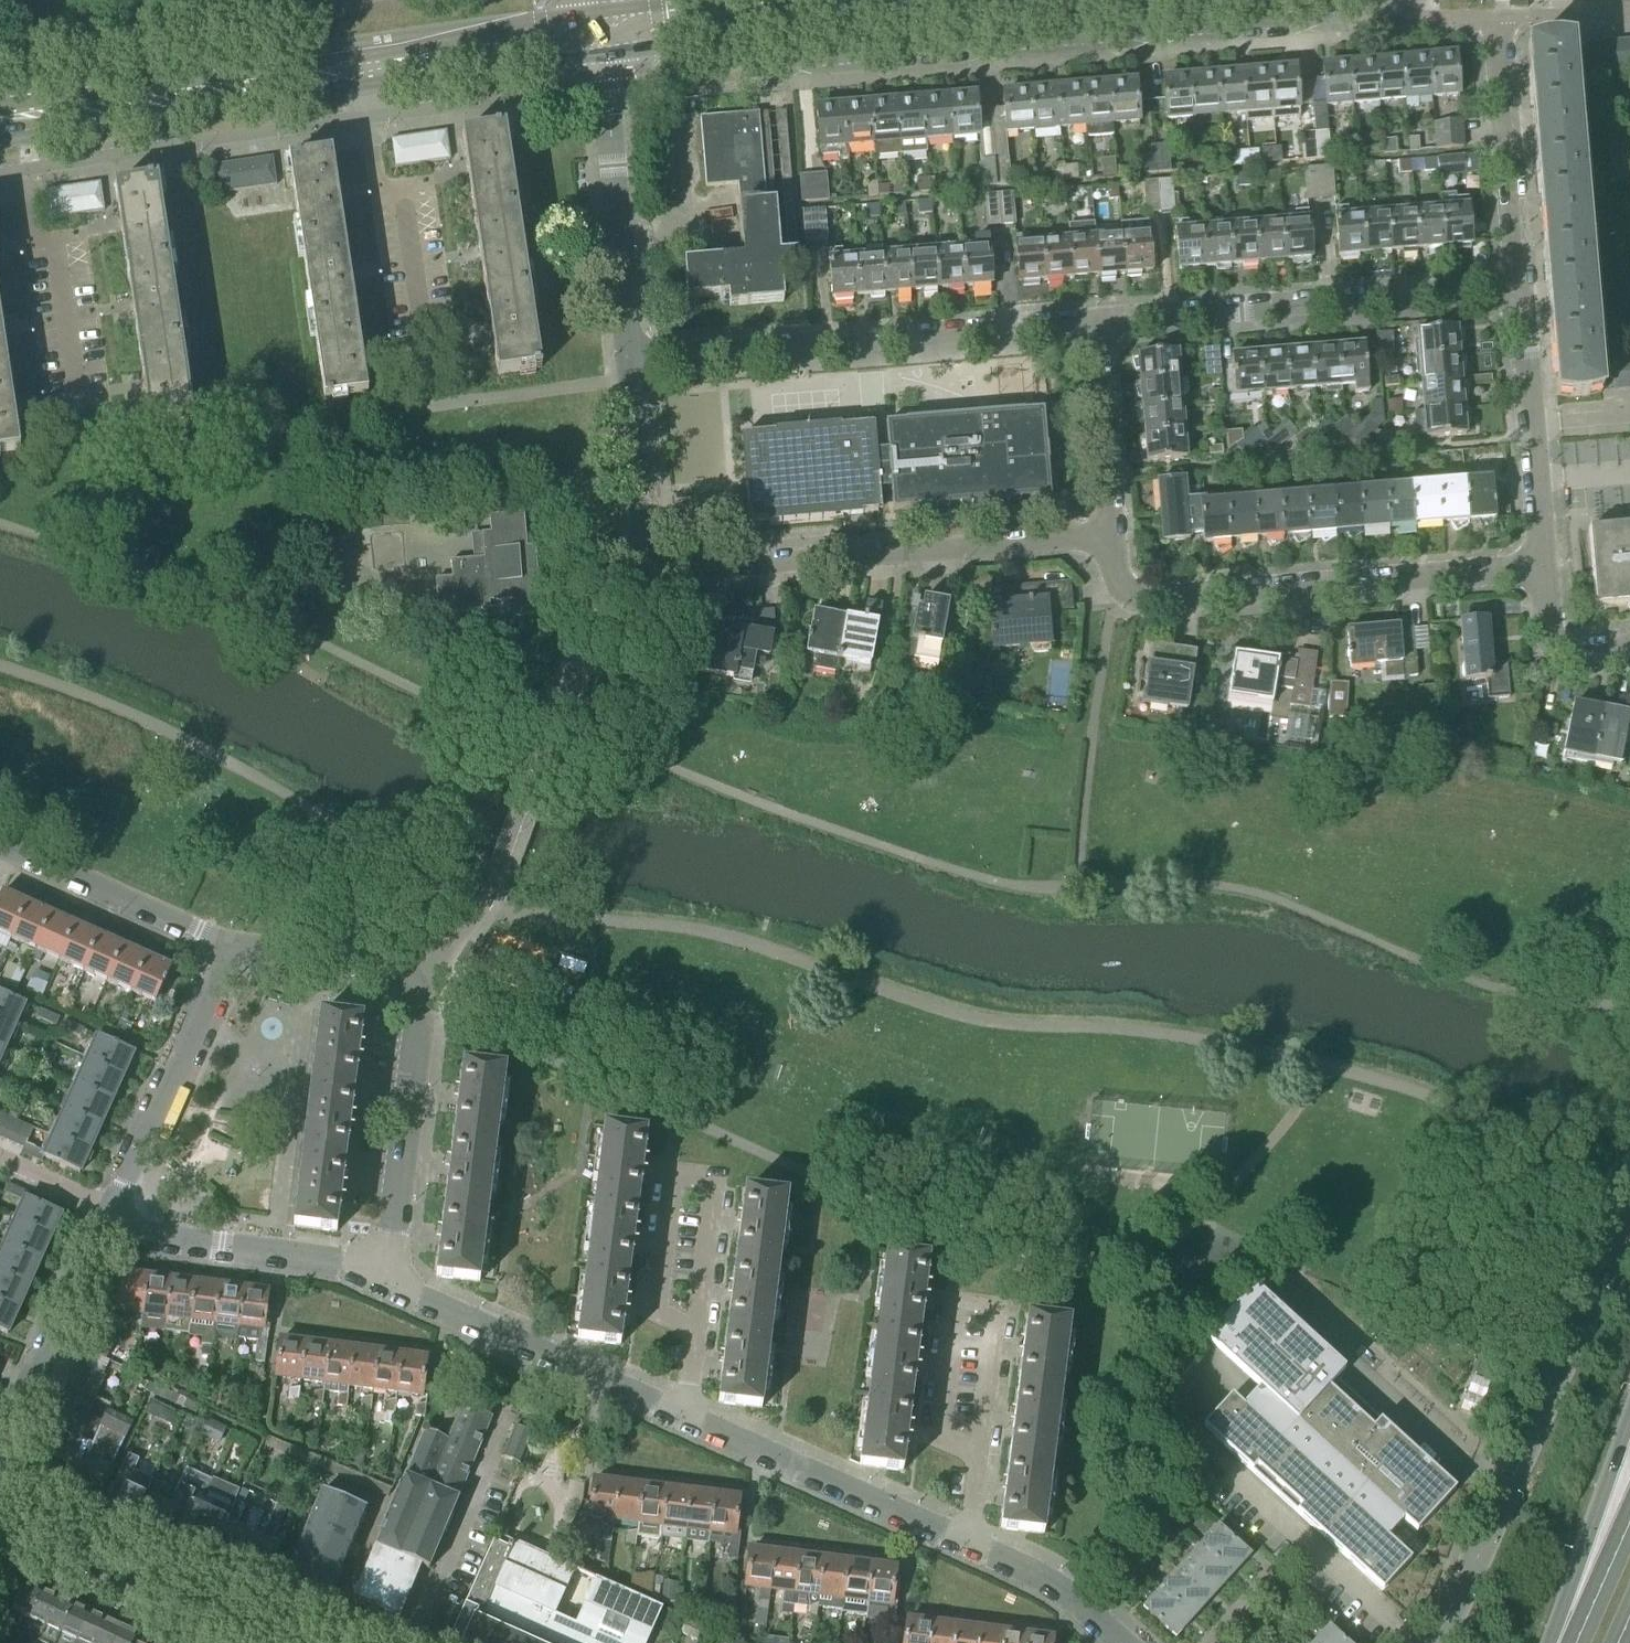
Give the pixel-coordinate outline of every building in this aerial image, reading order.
[(1615,42),(1617,71),(1629,70),(1629,52),(1629,41),(1615,42)] [(1529,75),(1530,91),(1575,87),(1572,44),(1557,42),(1542,43),(1528,47),(1530,75),(1529,75)] [(1615,42),(1601,44),(1603,72),(1617,71),(1615,42)] [(1603,72),(1601,44),(1586,45),(1588,74),(1603,72)] [(1431,58),(1429,58),(1432,98),(1460,96),(1457,56),(1453,56),(1453,55),(1441,56),(1441,57),(1438,57),(1436,57),(1436,58),(1432,59),(1432,57),(1431,57),(1431,58)] [(1404,60),(1402,60),(1405,100),(1432,98),(1429,58),(1427,58),(1427,57),(1414,58),(1414,59),(1411,60),(1411,59),(1410,59),(1410,61),(1405,61),(1405,60),(1404,60)] [(1377,62),(1376,63),(1379,102),(1405,100),(1402,60),(1400,61),(1400,59),(1388,60),(1388,62),(1385,62),(1385,61),(1383,61),(1384,63),(1379,63),(1379,62),(1377,62)] [(1351,65),(1349,65),(1352,105),(1379,102),(1376,63),(1374,63),(1373,61),(1361,62),(1361,64),(1359,64),(1359,63),(1357,64),(1357,65),(1353,65),(1353,64),(1351,64),(1351,65)] [(1324,79),(1310,80),(1313,108),(1352,105),(1349,65),(1348,65),(1347,63),(1334,65),(1335,66),(1323,67),(1324,79)] [(1285,69),(1268,70),(1271,105),(1271,111),(1313,108),(1310,80),(1298,81),(1297,69),(1295,69),(1293,69),(1293,70),(1289,71),(1289,69),(1288,69),(1288,70),(1285,70),(1285,69)] [(1244,74),(1243,74),(1245,105),(1246,113),(1271,111),(1271,105),(1268,70),(1254,71),(1254,73),(1251,73),(1251,72),(1250,72),(1250,74),(1246,74),(1245,73),(1244,73),(1244,74)] [(1232,73),(1216,75),(1218,105),(1219,116),(1246,113),(1245,105),(1243,74),(1242,74),(1242,73),(1241,73),(1241,75),(1236,75),(1236,73),(1235,74),(1232,75),(1232,73)] [(1192,105),(1193,118),(1194,127),(1196,127),(1196,128),(1219,126),(1219,125),(1220,125),(1219,116),(1218,105),(1216,75),(1201,76),(1201,77),(1199,77),(1197,77),(1197,78),(1193,79),(1193,77),(1191,77),(1191,78),(1189,78),(1192,105)] [(1166,120),(1193,118),(1192,105),(1189,78),(1188,78),(1188,77),(1175,78),(1175,79),(1172,80),(1172,79),(1171,79),(1171,80),(1166,81),(1166,80),(1165,80),(1163,80),(1166,120)] [(1112,85),(1109,85),(1113,124),(1140,122),(1137,83),(1135,83),(1135,82),(1133,82),(1134,84),(1129,84),(1129,83),(1128,83),(1125,84),(1125,82),(1112,83),(1112,85)] [(1098,84),(1082,86),(1086,127),(1087,138),(1089,138),(1089,139),(1113,137),(1113,136),(1113,124),(1109,85),(1109,84),(1107,85),(1107,86),(1103,86),(1103,85),(1101,85),(1101,86),(1099,86),(1098,84)] [(1058,89),(1056,89),(1059,129),(1086,127),(1082,86),(1068,87),(1068,88),(1065,89),(1065,88),(1063,88),(1064,89),(1059,90),(1059,89),(1058,89)] [(1533,106),(1535,135),(1579,131),(1577,105),(1575,87),(1530,91),(1531,106),(1533,106)] [(1046,89),(1030,90),(1033,131),(1059,129),(1056,89),(1054,89),(1054,90),(1050,90),(1050,89),(1048,89),(1048,90),(1046,90),(1046,89)] [(1004,109),(991,110),(995,160),(1008,159),(1006,133),(1033,131),(1030,90),(1015,91),(1015,93),(1012,93),(1012,92),(1011,93),(1011,94),(1006,94),(1006,93),(1005,93),(1005,94),(1003,94),(1004,109)] [(953,138),(954,138),(954,141),(966,140),(966,144),(977,143),(976,136),(979,136),(980,148),(979,148),(980,161),(982,161),(995,160),(991,110),(978,111),(977,105),(977,96),(975,96),(973,96),(974,97),(969,97),(969,96),(968,96),(968,97),(965,97),(965,96),(952,97),(952,98),(949,98),(950,105),(953,138)] [(926,140),(953,138),(950,105),(949,98),(948,98),(947,98),(947,99),(943,100),(943,98),(941,98),(941,99),(938,99),(938,98),(926,99),(926,100),(922,100),(926,140)] [(927,153),(926,140),(922,100),(922,101),(922,100),(921,100),(921,101),(916,102),(916,100),(915,101),(912,101),(912,100),(899,101),(899,102),(896,103),(900,142),(901,155),(927,153)] [(873,105),(870,105),(873,144),(875,158),(901,156),(901,155),(900,142),(896,103),(896,102),(894,102),(894,104),(890,104),(890,103),(888,103),(886,104),(885,102),(873,103),(873,105)] [(846,147),(873,144),(870,105),(869,105),(869,104),(868,105),(868,106),(864,106),(863,105),(861,105),(861,106),(859,106),(859,104),(847,105),(847,107),(843,107),(846,147)] [(817,109),(820,149),(821,158),(838,156),(838,161),(847,160),(846,147),(843,107),(841,107),(842,108),(837,108),(837,107),(836,107),(836,108),(833,108),(833,106),(820,108),(820,109),(817,109)] [(759,114),(734,115),(736,130),(760,129),(759,114)] [(736,130),(734,115),(700,118),(706,188),(738,185),(744,259),(684,264),(687,299),(729,296),(730,307),(784,302),(781,271),(799,270),(798,254),(780,256),(776,204),(766,204),(760,129),(736,130)] [(1435,123),(1436,136),(1463,134),(1462,121),(1435,123)] [(462,134),(474,215),(518,208),(506,127),(500,128),(494,129),(462,134)] [(1536,163),(1538,183),(1583,180),(1579,131),(1535,135),(1538,163),(1536,163)] [(433,134),(432,134),(436,162),(450,160),(446,132),(445,132),(445,133),(433,135),(433,134)] [(1328,132),(1315,133),(1317,160),(1330,158),(1328,132)] [(1317,160),(1315,133),(1302,134),(1304,161),(1317,160)] [(419,136),(423,164),(436,162),(432,134),(432,135),(420,137),(419,136)] [(1436,136),(1437,149),(1464,147),(1463,134),(1436,136)] [(406,138),(410,166),(423,164),(419,136),(419,137),(406,139),(406,138)] [(410,166),(406,138),(405,139),(393,141),(393,140),(391,140),(395,168),(410,166)] [(1409,138),(1411,152),(1419,151),(1418,138),(1409,138)] [(1383,140),(1384,154),(1401,152),(1401,143),(1395,144),(1395,140),(1383,140)] [(1357,143),(1358,156),(1366,155),(1365,142),(1357,143)] [(1169,146),(1155,147),(1157,173),(1171,172),(1169,146)] [(1157,173),(1155,147),(1142,148),(1143,158),(1138,159),(1139,166),(1143,166),(1144,174),(1157,173)] [(1258,151),(1249,152),(1250,165),(1259,164),(1258,151)] [(1250,165),(1249,152),(1237,153),(1237,159),(1233,159),(1233,167),(1250,165)] [(293,189),(301,240),(344,234),(332,153),(300,158),(294,158),(294,159),(289,160),(293,189)] [(1196,157),(1198,170),(1207,169),(1205,156),(1196,157)] [(1437,159),(1438,171),(1439,176),(1466,174),(1465,156),(1437,159)] [(259,160),(258,160),(262,188),(277,185),(273,158),(271,158),(272,159),(259,161),(259,160)] [(1008,159),(995,160),(997,186),(1011,185),(1008,159)] [(1118,176),(1116,159),(1103,160),(1104,177),(1118,176)] [(1412,173),(1438,171),(1437,159),(1411,161),(1412,173)] [(246,162),(245,162),(249,190),(262,188),(258,160),(258,161),(246,163),(246,162)] [(997,186),(995,160),(982,161),(984,187),(997,186)] [(1399,174),(1412,173),(1411,161),(1397,162),(1399,174)] [(233,164),(232,164),(236,192),(249,190),(245,162),(245,163),(233,165),(233,164)] [(1385,163),(1371,164),(1372,176),(1386,175),(1385,163)] [(236,192),(232,164),(231,164),(232,165),(219,167),(219,166),(218,166),(222,194),(236,192)] [(1077,166),(1063,168),(1064,181),(1078,179),(1077,166)] [(1064,181),(1063,168),(1054,168),(1055,182),(1064,181)] [(1332,168),(1318,169),(1321,199),(1335,198),(1332,168)] [(1304,170),(1305,184),(1307,200),(1321,199),(1318,169),(1304,170)] [(1265,185),(1279,184),(1277,172),(1264,173),(1265,185)] [(826,174),(813,175),(815,201),(836,200),(836,197),(830,184),(827,184),(826,174)] [(1251,174),(1238,175),(1239,187),(1252,186),(1251,174)] [(813,175),(800,176),(802,202),(815,201),(813,175)] [(1211,177),(1212,189),(1226,188),(1225,176),(1211,177)] [(947,177),(948,191),(957,190),(956,177),(947,177)] [(115,186),(127,266),(170,260),(163,208),(158,179),(153,180),(153,179),(147,180),(147,181),(115,186)] [(918,180),(919,193),(931,192),(929,179),(918,180)] [(1540,194),(1543,223),(1586,219),(1583,180),(1538,183),(1538,194),(1540,194)] [(894,182),(895,195),(904,195),(903,181),(894,182)] [(1172,181),(1158,182),(1160,212),(1174,211),(1172,181)] [(1160,212),(1158,182),(1144,183),(1146,213),(1160,212)] [(87,186),(86,186),(90,213),(104,211),(100,183),(99,183),(99,185),(87,187),(87,186)] [(868,184),(869,197),(878,196),(877,183),(868,184)] [(1118,185),(1108,186),(1109,200),(1119,199),(1118,185)] [(73,188),(77,215),(90,213),(86,186),(86,187),(73,189),(73,188)] [(60,190),(64,217),(77,215),(73,188),(72,188),(73,189),(60,191),(60,190)] [(64,217),(60,190),(59,190),(59,191),(47,193),(47,191),(45,191),(50,219),(64,217)] [(1065,190),(1055,190),(1057,205),(1066,204),(1065,190)] [(1012,194),(999,195),(1001,226),(1015,225),(1012,194)] [(1001,226),(999,195),(985,196),(988,227),(1001,226)] [(958,198),(944,200),(946,212),(959,211),(958,198)] [(1442,203),(1442,207),(1445,247),(1452,247),(1452,251),(1470,249),(1470,246),(1472,245),(1471,231),(1472,231),(1472,230),(1470,230),(1470,225),(1472,225),(1472,224),(1470,224),(1468,198),(1454,198),(1455,203),(1442,203)] [(931,201),(918,202),(919,214),(932,213),(931,201)] [(905,203),(892,204),(893,216),(906,215),(905,203)] [(879,205),(866,206),(867,218),(880,217),(879,205)] [(1366,254),(1362,214),(1349,215),(1348,207),(1335,208),(1337,235),(1336,235),(1336,236),(1338,236),(1338,241),(1336,241),(1337,242),(1339,256),(1341,256),(1341,260),(1359,258),(1359,254),(1366,254)] [(1442,207),(1414,209),(1418,250),(1420,249),(1420,250),(1421,250),(1421,249),(1425,248),(1425,250),(1426,250),(1426,249),(1429,249),(1429,253),(1443,252),(1443,248),(1445,247),(1442,207)] [(474,215),(486,294),(530,288),(518,208),(474,215)] [(1414,209),(1389,212),(1392,252),(1393,252),(1394,252),(1394,251),(1399,251),(1399,252),(1400,252),(1400,251),(1403,251),(1403,255),(1417,254),(1417,250),(1418,250),(1414,209)] [(803,212),(805,242),(827,240),(825,210),(803,212)] [(1295,220),(1280,221),(1284,261),(1292,260),(1293,264),(1311,263),(1310,259),(1313,259),(1311,244),(1312,244),(1312,243),(1310,243),(1310,239),(1312,238),(1311,238),(1308,211),(1295,212),(1295,220)] [(1389,212),(1362,214),(1366,254),(1367,254),(1367,255),(1368,255),(1368,253),(1372,253),(1372,254),(1373,254),(1373,253),(1376,253),(1377,257),(1391,256),(1390,252),(1392,252),(1389,212)] [(1544,251),(1545,262),(1590,258),(1586,219),(1543,223),(1545,251),(1544,251)] [(1206,267),(1202,228),(1189,229),(1189,221),(1175,222),(1177,248),(1176,249),(1176,250),(1178,249),(1178,254),(1177,254),(1177,255),(1178,255),(1179,270),(1181,270),(1181,273),(1199,272),(1199,268),(1206,267)] [(1280,221),(1255,223),(1258,263),(1260,263),(1261,263),(1261,262),(1265,262),(1266,263),(1267,263),(1267,262),(1269,262),(1270,266),(1283,265),(1283,261),(1284,261),(1280,221)] [(1255,223),(1228,226),(1232,265),(1234,265),(1234,266),(1235,266),(1235,265),(1239,264),(1239,265),(1240,265),(1243,264),(1243,268),(1257,267),(1257,263),(1258,263),(1255,223)] [(1134,234),(1122,235),(1125,275),(1127,275),(1127,278),(1141,277),(1141,273),(1152,273),(1148,225),(1135,226),(1134,234)] [(1228,226),(1202,228),(1206,267),(1207,267),(1207,268),(1208,267),(1208,266),(1213,266),(1213,267),(1214,267),(1217,266),(1217,270),(1231,269),(1230,265),(1232,265),(1228,226)] [(301,240),(312,320),(356,314),(344,234),(301,240)] [(1045,281),(1042,242),(1030,243),(1028,235),(1015,237),(1019,284),(1023,283),(1023,287),(1039,285),(1039,282),(1045,281)] [(1122,235),(1095,237),(1099,277),(1101,277),(1101,280),(1115,279),(1115,276),(1125,275),(1122,235)] [(1095,237),(1068,239),(1072,279),(1075,279),(1075,283),(1089,282),(1088,278),(1099,277),(1095,237)] [(962,243),(962,247),(965,288),(972,287),(973,291),(991,289),(991,285),(992,285),(991,270),(990,270),(989,265),(991,265),(989,238),(975,239),(975,241),(962,243)] [(1068,239),(1042,242),(1045,281),(1048,281),(1048,285),(1062,284),(1062,280),(1072,279),(1068,239)] [(936,249),(939,290),(940,290),(941,290),(941,289),(946,289),(947,289),(949,289),(950,293),(964,292),(963,288),(965,288),(962,247),(947,248),(946,244),(936,245),(936,249)] [(856,251),(856,256),(860,296),(861,296),(862,296),(862,295),(866,295),(866,296),(867,296),(867,295),(870,295),(870,299),(884,298),(884,294),(886,294),(883,254),(882,247),(867,249),(867,250),(856,251)] [(936,249),(909,251),(913,292),(915,292),(915,291),(919,291),(920,291),(923,291),(923,295),(937,294),(937,290),(939,290),(936,249)] [(860,296),(856,256),(843,257),(842,250),(829,251),(831,278),(830,278),(830,279),(832,278),(832,283),(830,283),(830,284),(831,284),(833,298),(835,298),(835,302),(853,301),(853,297),(860,296)] [(909,251),(883,254),(886,294),(887,294),(888,294),(888,293),(893,293),(893,294),(894,294),(894,293),(896,293),(897,297),(911,296),(911,292),(913,292),(909,251)] [(1548,281),(1550,310),(1594,306),(1590,258),(1545,262),(1546,281),(1548,281)] [(127,266),(139,346),(182,340),(170,260),(127,266)] [(530,288),(486,294),(498,375),(534,369),(534,370),(539,369),(542,368),(530,288)] [(1551,338),(1553,359),(1598,356),(1594,306),(1550,310),(1552,338),(1551,338)] [(9,369),(0,311),(0,371),(9,369)] [(356,314),(312,320),(324,400),(327,400),(327,401),(333,400),(332,399),(368,394),(356,314)] [(1421,346),(1423,358),(1459,355),(1458,345),(1462,345),(1463,332),(1464,332),(1464,331),(1457,329),(1457,328),(1440,329),(1439,329),(1439,330),(1435,330),(1435,329),(1434,329),(1434,330),(1418,331),(1418,345),(1421,346)] [(182,340),(139,346),(151,426),(186,421),(186,422),(192,421),(192,420),(194,420),(182,340)] [(1365,344),(1336,347),(1340,383),(1354,382),(1355,393),(1369,392),(1367,367),(1368,367),(1367,366),(1366,362),(1367,362),(1367,361),(1366,361),(1365,344)] [(1313,349),(1311,349),(1314,386),(1314,389),(1327,388),(1328,384),(1340,383),(1336,347),(1319,348),(1319,349),(1313,349)] [(1205,349),(1207,376),(1221,375),(1218,348),(1205,349)] [(1287,351),(1285,351),(1287,388),(1288,391),(1301,390),(1301,386),(1314,386),(1311,349),(1293,350),(1293,351),(1287,351)] [(1260,353),(1258,353),(1261,390),(1261,393),(1274,392),(1275,389),(1287,388),(1285,351),(1267,352),(1267,353),(1260,354),(1260,353)] [(1140,372),(1141,382),(1176,379),(1175,366),(1179,365),(1178,352),(1161,353),(1161,352),(1160,353),(1156,354),(1156,353),(1155,353),(1138,355),(1139,357),(1132,359),(1132,360),(1133,360),(1136,373),(1140,372)] [(1378,353),(1379,362),(1392,361),(1391,352),(1378,353)] [(1261,390),(1258,353),(1232,356),(1233,372),(1232,372),(1232,373),(1233,373),(1233,378),(1233,379),(1234,378),(1235,395),(1248,394),(1249,391),(1261,390)] [(1421,373),(1422,384),(1461,381),(1461,380),(1460,373),(1461,373),(1461,371),(1464,371),(1466,357),(1466,356),(1459,356),(1459,355),(1423,358),(1424,372),(1421,373)] [(1598,356),(1553,359),(1554,369),(1555,369),(1557,397),(1572,399),(1587,398),(1601,393),(1598,356)] [(1627,389),(1625,361),(1613,362),(1615,390),(1627,389)] [(0,371),(0,453),(21,450),(9,369),(0,371)] [(1142,399),(1143,408),(1182,405),(1181,397),(1186,397),(1189,393),(1188,378),(1176,379),(1141,382),(1141,383),(1134,385),(1135,386),(1138,398),(1142,399)] [(1385,379),(1386,388),(1399,387),(1398,378),(1385,379)] [(1423,399),(1424,411),(1464,408),(1463,407),(1462,400),(1463,400),(1463,397),(1466,397),(1468,384),(1468,383),(1462,382),(1461,381),(1422,384),(1422,386),(1425,386),(1426,398),(1423,399)] [(1218,402),(1223,402),(1222,390),(1209,391),(1210,403),(1218,402)] [(1363,422),(1371,433),(1384,423),(1382,400),(1373,401),(1374,414),(1363,422)] [(1144,425),(1145,434),(1175,432),(1184,431),(1183,419),(1179,418),(1178,406),(1182,406),(1182,405),(1143,408),(1143,410),(1137,411),(1137,412),(1140,425),(1144,425)] [(1464,408),(1424,411),(1424,412),(1427,412),(1428,424),(1425,426),(1427,438),(1443,437),(1443,438),(1444,438),(1444,436),(1448,436),(1448,437),(1450,437),(1450,436),(1466,435),(1465,424),(1469,424),(1470,411),(1471,409),(1464,409),(1464,408)] [(886,424),(888,451),(874,452),(873,440),(874,440),(874,438),(873,438),(872,426),(873,426),(873,425),(841,427),(841,429),(829,430),(829,428),(827,429),(827,430),(815,431),(815,430),(814,430),(814,431),(808,431),(802,432),(802,431),(801,431),(800,431),(800,432),(788,433),(788,432),(787,432),(787,433),(775,434),(775,433),(743,436),(743,437),(744,437),(745,449),(744,449),(744,451),(745,450),(746,463),(745,463),(745,464),(746,464),(747,476),(747,478),(750,477),(751,488),(750,488),(750,489),(751,489),(752,501),(751,501),(751,502),(752,502),(753,514),(752,514),(752,515),(753,515),(753,521),(752,521),(752,523),(767,522),(768,522),(768,521),(781,520),(781,521),(782,521),(782,520),(794,519),(794,520),(795,520),(795,519),(808,518),(808,519),(809,519),(809,518),(821,517),(821,518),(823,518),(822,517),(835,516),(835,517),(836,517),(836,516),(848,515),(848,516),(850,516),(849,515),(862,514),(862,515),(863,514),(878,512),(878,511),(877,511),(876,505),(877,505),(877,504),(876,504),(875,491),(876,491),(892,490),(893,511),(924,508),(924,510),(925,509),(925,508),(936,508),(936,509),(937,508),(937,507),(948,507),(948,508),(949,507),(949,506),(960,506),(960,507),(961,506),(961,505),(971,505),(972,506),(973,505),(973,504),(983,504),(983,505),(985,504),(985,503),(995,503),(995,504),(997,503),(997,502),(1007,502),(1007,503),(1009,503),(1009,501),(1019,501),(1019,502),(1021,502),(1021,500),(1051,498),(1047,455),(1049,455),(1048,453),(1047,454),(1044,411),(1013,413),(1013,412),(1012,412),(1012,413),(1002,414),(1001,413),(1000,413),(1000,414),(990,415),(989,414),(988,414),(988,415),(978,416),(978,415),(976,415),(976,416),(966,417),(966,416),(964,416),(964,417),(954,418),(954,417),(952,417),(952,418),(942,419),(942,418),(940,418),(940,419),(930,420),(930,419),(928,419),(928,420),(918,421),(918,420),(916,420),(916,421),(886,424)] [(1347,418),(1331,430),(1321,438),(1329,449),(1345,436),(1355,428),(1347,418)] [(1220,419),(1206,420),(1207,429),(1221,428),(1220,419)] [(1321,438),(1331,430),(1322,420),(1296,440),(1304,451),(1321,438)] [(1355,428),(1345,436),(1354,447),(1371,433),(1363,422),(1355,428)] [(1288,423),(1281,428),(1290,439),(1297,434),(1288,423)] [(1263,425),(1253,433),(1262,443),(1270,454),(1290,439),(1281,428),(1272,435),(1263,425)] [(1175,432),(1145,434),(1145,436),(1139,438),(1139,439),(1143,452),(1146,451),(1147,462),(1164,460),(1164,461),(1165,461),(1165,460),(1169,459),(1169,460),(1170,460),(1187,458),(1186,445),(1182,445),(1181,433),(1184,432),(1184,431),(1175,432)] [(1391,432),(1378,433),(1379,442),(1392,441),(1391,432)] [(1262,443),(1253,433),(1237,445),(1245,456),(1262,443)] [(1223,446),(1222,446),(1207,448),(1208,457),(1223,455),(1223,446)] [(1464,475),(1465,482),(1468,522),(1477,521),(1483,531),(1495,523),(1495,520),(1494,507),(1495,507),(1495,502),(1494,502),(1492,480),(1477,481),(1477,474),(1464,475)] [(1438,478),(1438,484),(1442,524),(1450,523),(1457,533),(1468,525),(1468,522),(1465,482),(1448,484),(1448,477),(1438,478)] [(1190,535),(1202,534),(1199,499),(1187,500),(1185,479),(1159,481),(1164,542),(1190,540),(1190,535)] [(1412,480),(1412,487),(1415,526),(1424,526),(1430,535),(1442,527),(1442,524),(1438,484),(1416,486),(1415,479),(1412,480)] [(1385,482),(1385,489),(1389,528),(1397,528),(1403,537),(1416,530),(1415,526),(1412,487),(1398,488),(1398,481),(1385,482)] [(1359,484),(1359,491),(1363,531),(1371,530),(1377,540),(1389,532),(1389,528),(1385,489),(1372,490),(1371,483),(1359,484)] [(1332,486),(1333,493),(1336,533),(1345,532),(1351,542),(1363,534),(1363,531),(1359,491),(1337,493),(1336,486),(1332,486)] [(1306,488),(1306,495),(1310,535),(1318,534),(1325,544),(1337,536),(1336,533),(1333,493),(1310,495),(1310,488),(1306,488)] [(1279,491),(1280,497),(1283,537),(1292,536),(1298,546),(1310,538),(1310,535),(1306,495),(1284,497),(1283,490),(1279,491)] [(1253,493),(1254,500),(1257,539),(1265,539),(1272,548),(1284,541),(1283,537),(1280,497),(1257,499),(1257,492),(1253,493)] [(1226,495),(1227,502),(1231,542),(1239,541),(1245,551),(1257,543),(1257,539),(1254,500),(1237,501),(1236,494),(1226,495)] [(1199,499),(1202,534),(1204,544),(1213,543),(1219,553),(1231,545),(1231,542),(1227,502),(1213,503),(1213,496),(1199,497),(1199,499)] [(513,600),(514,617),(549,614),(547,579),(538,579),(535,547),(527,548),(524,513),(489,516),(490,533),(482,534),(484,559),(451,562),(452,578),(435,580),(438,615),(490,610),(490,602),(513,600)] [(1591,557),(1592,565),(1593,572),(1592,572),(1595,607),(1628,605),(1628,610),(1629,610),(1629,526),(1589,529),(1591,557)] [(986,593),(987,608),(992,608),(994,631),(991,631),(991,638),(994,638),(995,647),(995,648),(1029,645),(1032,654),(1050,653),(1049,643),(1046,603),(1050,603),(1051,610),(1072,608),(1070,586),(1026,590),(1025,592),(1014,593),(1012,591),(986,593)] [(908,657),(914,658),(914,659),(939,663),(950,603),(924,598),(922,610),(917,609),(908,657)] [(864,620),(846,617),(837,669),(869,675),(877,633),(878,633),(883,606),(867,603),(864,620)] [(695,672),(733,679),(735,668),(740,667),(752,669),(752,670),(753,671),(756,654),(769,657),(772,637),(773,637),(774,631),(773,610),(751,612),(753,633),(751,633),(750,640),(741,639),(743,627),(705,620),(695,672)] [(837,673),(837,669),(846,617),(814,611),(809,636),(808,636),(808,640),(809,640),(806,654),(814,655),(813,661),(816,661),(815,669),(837,673)] [(1487,681),(1488,700),(1510,698),(1507,664),(1492,665),(1488,619),(1461,621),(1464,666),(1462,667),(1463,676),(1465,677),(1466,681),(1485,680),(1485,681),(1487,681)] [(1347,652),(1348,657),(1349,657),(1350,668),(1352,667),(1351,667),(1373,665),(1373,666),(1374,666),(1374,665),(1386,664),(1388,678),(1418,676),(1414,628),(1399,629),(1399,626),(1347,631),(1349,651),(1347,652)] [(991,638),(991,631),(982,632),(984,648),(995,647),(994,638),(991,638)] [(1143,703),(1175,708),(1187,710),(1187,709),(1186,708),(1194,653),(1152,647),(1151,647),(1150,648),(1152,648),(1149,667),(1155,668),(1153,681),(1147,680),(1143,703)] [(1273,702),(1273,697),(1274,697),(1274,696),(1275,686),(1292,689),(1289,705),(1309,708),(1313,684),(1295,681),(1299,657),(1297,656),(1296,657),(1281,655),(1281,654),(1279,653),(1278,659),(1246,654),(1245,655),(1236,654),(1236,653),(1235,653),(1235,654),(1234,663),(1233,663),(1230,684),(1231,685),(1230,689),(1230,690),(1258,694),(1257,702),(1258,702),(1258,701),(1272,703),(1273,704),(1273,702)] [(1563,758),(1594,765),(1604,711),(1574,705),(1563,758)] [(1594,765),(1618,770),(1624,745),(1628,745),(1629,741),(1629,738),(1625,736),(1629,717),(1604,711),(1594,765)] [(11,940),(27,903),(26,902),(26,903),(4,893),(3,892),(0,898),(0,930),(12,935),(10,940),(11,940)] [(34,950),(35,950),(51,913),(50,913),(50,914),(28,904),(28,903),(27,903),(11,940),(21,944),(23,940),(36,946),(34,950)] [(58,961),(74,924),(52,914),(51,913),(35,950),(45,955),(47,950),(60,956),(58,961)] [(71,961),(84,967),(98,935),(76,925),(74,924),(58,961),(69,966),(71,961)] [(95,972),(108,978),(122,946),(100,936),(100,935),(98,935),(84,967),(82,972),(93,976),(95,972)] [(119,983),(132,988),(146,956),(146,957),(124,947),(124,946),(122,945),(122,946),(108,978),(106,982),(117,987),(119,983)] [(146,956),(132,988),(130,993),(141,998),(143,993),(158,1000),(163,987),(164,987),(167,982),(166,981),(172,968),(170,967),(148,957),(146,956)] [(10,963),(0,983),(16,991),(26,970),(10,963)] [(47,984),(37,980),(30,980),(24,993),(40,1000),(47,984)] [(14,1029),(25,1004),(0,993),(0,1022),(14,1029)] [(88,1022),(93,1011),(84,1007),(79,1018),(88,1022)] [(39,1009),(39,1010),(35,1018),(55,1027),(59,1018),(39,1009)] [(313,1070),(311,1086),(354,1091),(357,1066),(358,1063),(359,1063),(360,1049),(359,1049),(363,1019),(320,1014),(318,1031),(317,1031),(317,1032),(318,1032),(316,1044),(316,1045),(315,1056),(314,1056),(314,1057),(315,1057),(313,1068),(313,1070)] [(84,1029),(64,1020),(60,1029),(80,1038),(84,1029)] [(3,1053),(9,1041),(14,1043),(17,1034),(13,1032),(14,1029),(0,1022),(0,1051),(3,1053)] [(121,1022),(116,1035),(116,1036),(127,1040),(133,1026),(121,1022)] [(98,1036),(87,1061),(123,1077),(134,1053),(118,1046),(118,1045),(114,1043),(114,1044),(98,1036)] [(80,1076),(76,1085),(112,1101),(123,1077),(87,1061),(84,1068),(79,1066),(75,1074),(80,1076)] [(458,1107),(454,1136),(497,1141),(499,1125),(500,1125),(500,1124),(499,1124),(501,1112),(501,1111),(502,1101),(503,1101),(503,1099),(502,1099),(504,1088),(505,1086),(504,1086),(506,1069),(463,1064),(459,1094),(459,1093),(459,1094),(457,1107),(458,1107)] [(68,1102),(65,1109),(102,1125),(112,1101),(76,1085),(72,1094),(67,1092),(64,1100),(68,1102)] [(304,1140),(302,1156),(346,1161),(349,1135),(349,1133),(350,1133),(352,1119),(351,1119),(354,1091),(311,1086),(309,1101),(309,1102),(308,1114),(307,1114),(307,1115),(306,1126),(305,1127),(306,1127),(305,1139),(304,1139),(304,1140)] [(56,1129),(54,1133),(91,1149),(102,1125),(65,1109),(60,1121),(55,1119),(52,1127),(56,1129)] [(24,1148),(26,1144),(33,1128),(0,1114),(0,1138),(24,1148)] [(597,1183),(595,1199),(638,1204),(642,1176),(644,1162),(643,1162),(647,1133),(604,1127),(602,1144),(601,1144),(601,1145),(602,1146),(600,1157),(599,1158),(600,1158),(599,1169),(598,1169),(598,1170),(597,1182),(596,1183),(597,1183)] [(91,1149),(54,1133),(45,1153),(43,1157),(80,1174),(91,1149)] [(449,1180),(445,1206),(488,1210),(490,1195),(491,1195),(491,1194),(492,1183),(493,1181),(492,1181),(493,1171),(494,1171),(494,1169),(495,1158),(496,1158),(496,1156),(495,1156),(497,1141),(454,1136),(451,1164),(450,1164),(448,1178),(449,1178),(449,1180)] [(26,1144),(24,1148),(22,1153),(41,1162),(43,1157),(45,1153),(26,1144)] [(346,1161),(302,1156),(300,1171),(300,1173),(299,1184),(298,1184),(298,1185),(299,1185),(297,1196),(297,1197),(296,1209),(295,1209),(295,1210),(296,1210),(294,1227),(337,1232),(340,1203),(341,1203),(343,1189),(342,1189),(346,1161)] [(4,1193),(24,1202),(26,1197),(27,1193),(7,1184),(4,1193)] [(740,1234),(736,1262),(779,1267),(781,1251),(782,1251),(782,1250),(781,1250),(783,1238),(783,1239),(784,1237),(783,1237),(784,1227),(785,1227),(785,1226),(784,1225),(786,1214),(787,1212),(786,1212),(788,1196),(745,1190),(741,1220),(739,1234),(740,1234)] [(24,1202),(15,1221),(51,1238),(62,1214),(26,1197),(24,1202)] [(588,1254),(586,1269),(629,1274),(633,1248),(633,1246),(634,1246),(635,1232),(635,1231),(638,1204),(595,1199),(593,1215),(592,1214),(592,1216),(593,1216),(591,1227),(591,1229),(590,1239),(589,1239),(589,1240),(590,1241),(588,1252),(588,1253),(588,1254)] [(488,1210),(445,1206),(442,1231),(442,1234),(441,1234),(439,1248),(440,1248),(436,1277),(479,1283),(482,1266),(482,1264),(483,1253),(484,1253),(484,1251),(483,1251),(485,1241),(485,1240),(485,1239),(486,1228),(487,1228),(487,1227),(486,1227),(488,1210)] [(15,1221),(4,1246),(40,1262),(51,1238),(15,1221)] [(0,1255),(0,1273),(29,1286),(40,1262),(4,1246),(0,1255)] [(879,1309),(877,1325),(920,1330),(923,1305),(924,1302),(925,1302),(926,1288),(929,1259),(886,1253),(884,1270),(883,1271),(884,1272),(883,1283),(882,1283),(882,1284),(881,1295),(880,1295),(880,1296),(881,1296),(879,1308),(879,1309)] [(731,1305),(727,1331),(771,1337),(773,1322),(773,1320),(774,1309),(775,1309),(775,1307),(774,1307),(776,1297),(776,1296),(777,1284),(778,1284),(778,1283),(777,1283),(779,1267),(736,1262),(733,1290),(732,1290),(730,1304),(731,1304),(731,1305)] [(629,1274),(586,1269),(584,1285),(584,1286),(583,1298),(582,1298),(582,1299),(581,1309),(581,1311),(580,1322),(579,1322),(579,1324),(577,1340),(620,1346),(624,1316),(625,1316),(627,1303),(626,1302),(629,1274)] [(19,1310),(29,1286),(0,1273),(0,1302),(19,1310)] [(117,1311),(143,1315),(147,1277),(122,1274),(117,1311)] [(143,1315),(141,1329),(165,1332),(166,1325),(165,1325),(170,1280),(147,1277),(143,1315)] [(165,1332),(188,1335),(195,1283),(170,1280),(165,1325),(166,1325),(165,1332)] [(201,1342),(212,1343),(219,1286),(195,1283),(188,1335),(202,1337),(201,1342)] [(480,1293),(495,1295),(497,1286),(481,1284),(480,1293)] [(219,1286),(213,1336),(237,1339),(237,1335),(242,1289),(219,1286)] [(1216,1349),(1259,1389),(1243,1406),(1232,1396),(1203,1427),(1383,1591),(1411,1560),(1387,1539),(1404,1521),(1417,1533),(1456,1490),(1336,1380),(1345,1371),(1263,1296),(1254,1288),(1206,1340),(1216,1349)] [(268,1292),(242,1289),(237,1335),(237,1339),(249,1340),(257,1341),(256,1350),(254,1361),(264,1363),(269,1330),(270,1318),(273,1300),(267,1299),(268,1292)] [(0,1302),(0,1331),(8,1335),(19,1310),(0,1302)] [(1022,1360),(1018,1387),(1061,1393),(1063,1377),(1064,1377),(1064,1376),(1065,1364),(1066,1364),(1066,1363),(1065,1363),(1066,1353),(1067,1353),(1067,1351),(1068,1340),(1069,1340),(1069,1338),(1068,1338),(1070,1322),(1027,1316),(1024,1346),(1023,1345),(1021,1359),(1022,1360)] [(130,1334),(139,1335),(141,1322),(133,1323),(132,1323),(130,1334)] [(870,1380),(868,1395),(912,1400),(915,1372),(916,1372),(918,1358),(917,1358),(920,1330),(877,1325),(875,1341),(875,1340),(875,1342),(874,1353),(873,1353),(873,1355),(874,1355),(872,1365),(872,1366),(871,1378),(870,1378),(870,1379),(870,1380)] [(91,1354),(104,1360),(114,1338),(101,1331),(91,1354)] [(771,1337),(727,1331),(724,1360),(723,1360),(721,1374),(722,1374),(718,1403),(762,1409),(764,1392),(764,1391),(764,1390),(765,1379),(766,1379),(766,1378),(767,1367),(767,1366),(768,1354),(769,1354),(769,1353),(771,1337)] [(276,1378),(301,1381),(306,1343),(281,1340),(276,1378)] [(301,1381),(325,1383),(330,1346),(306,1343),(301,1381)] [(211,1356),(212,1346),(203,1345),(201,1355),(211,1356)] [(348,1395),(349,1386),(353,1349),(330,1346),(325,1383),(324,1392),(346,1395),(348,1394),(348,1395)] [(1355,1353),(1359,1357),(1365,1350),(1361,1347),(1355,1353)] [(349,1386),(373,1389),(377,1352),(353,1349),(349,1386)] [(373,1389),(398,1392),(403,1355),(377,1352),(373,1389)] [(403,1355),(398,1392),(422,1395),(423,1383),(429,1383),(431,1366),(426,1366),(426,1358),(403,1355)] [(1479,1360),(1474,1373),(1483,1377),(1488,1364),(1479,1360)] [(81,1365),(76,1378),(100,1388),(105,1376),(81,1365)] [(159,1375),(160,1375),(180,1385),(182,1373),(161,1370),(159,1375)] [(1474,1376),(1461,1411),(1478,1417),(1491,1383),(1474,1376)] [(76,1378),(70,1390),(94,1401),(100,1388),(76,1378)] [(146,1391),(158,1397),(162,1389),(150,1383),(146,1391)] [(1013,1432),(1010,1458),(1053,1463),(1055,1447),(1055,1446),(1056,1435),(1057,1435),(1057,1433),(1056,1433),(1058,1423),(1058,1422),(1058,1421),(1059,1410),(1060,1410),(1060,1408),(1061,1393),(1018,1387),(1015,1413),(1015,1416),(1014,1416),(1012,1430),(1013,1430),(1013,1432)] [(289,1401),(298,1402),(300,1388),(290,1390),(289,1401)] [(162,1389),(158,1397),(196,1414),(199,1406),(162,1389)] [(70,1390),(64,1402),(89,1413),(94,1401),(70,1390)] [(313,1404),(322,1405),(323,1391),(314,1393),(313,1404)] [(337,1407),(346,1408),(348,1395),(348,1394),(346,1395),(338,1396),(337,1407)] [(912,1400),(868,1395),(867,1411),(866,1411),(866,1412),(865,1424),(864,1423),(864,1425),(865,1425),(864,1435),(863,1435),(863,1437),(862,1448),(861,1448),(861,1450),(862,1450),(860,1466),(903,1472),(906,1442),(907,1442),(909,1429),(908,1428),(912,1400)] [(361,1410),(371,1411),(372,1397),(362,1398),(361,1410)] [(385,1413),(394,1414),(396,1401),(386,1402),(385,1413)] [(59,1415),(76,1423),(83,1426),(89,1413),(64,1402),(59,1415)] [(146,1412),(146,1413),(159,1419),(171,1425),(175,1415),(163,1409),(151,1403),(151,1404),(146,1412)] [(400,1488),(398,1493),(355,1597),(373,1605),(375,1606),(379,1607),(379,1608),(380,1608),(400,1616),(405,1605),(421,1566),(429,1570),(492,1417),(463,1404),(447,1440),(431,1432),(431,1431),(431,1430),(431,1428),(431,1427),(430,1426),(429,1425),(428,1425),(427,1424),(426,1424),(424,1425),(423,1426),(422,1427),(421,1428),(421,1430),(421,1431),(422,1432),(423,1433),(423,1434),(407,1472),(402,1469),(395,1486),(400,1488)] [(416,1405),(414,1417),(424,1418),(426,1405),(416,1405)] [(102,1424),(92,1445),(116,1457),(134,1421),(109,1408),(102,1424)] [(502,1457),(522,1466),(539,1426),(518,1417),(502,1457)] [(219,1443),(226,1429),(219,1425),(208,1420),(201,1434),(219,1443)] [(41,1473),(59,1482),(79,1440),(82,1434),(81,1433),(84,1426),(83,1426),(76,1423),(65,1448),(56,1444),(41,1473)] [(240,1445),(244,1437),(232,1432),(228,1439),(240,1445)] [(59,1482),(77,1489),(90,1461),(84,1458),(92,1445),(79,1440),(59,1482)] [(90,1461),(77,1489),(96,1498),(116,1457),(92,1445),(84,1458),(90,1461)] [(113,1489),(110,1495),(110,1496),(111,1496),(112,1496),(115,1498),(119,1500),(116,1507),(136,1516),(146,1497),(153,1480),(145,1476),(134,1471),(139,1461),(139,1460),(139,1459),(138,1459),(129,1455),(128,1455),(127,1457),(125,1461),(113,1489)] [(1053,1463),(1010,1458),(1006,1483),(1006,1486),(1005,1486),(1004,1499),(1004,1500),(1001,1529),(1044,1535),(1046,1518),(1047,1516),(1046,1516),(1047,1505),(1048,1505),(1048,1504),(1048,1503),(1049,1493),(1050,1492),(1049,1492),(1051,1480),(1051,1479),(1053,1463)] [(179,1487),(184,1473),(176,1470),(170,1483),(179,1487)] [(146,1497),(136,1516),(156,1525),(165,1505),(170,1507),(177,1490),(153,1480),(146,1497)] [(594,1480),(591,1502),(589,1518),(603,1519),(601,1529),(603,1530),(612,1528),(613,1520),(618,1483),(594,1480)] [(214,1502),(195,1543),(215,1551),(228,1521),(227,1520),(235,1502),(234,1502),(238,1494),(211,1483),(205,1498),(214,1502)] [(613,1520),(637,1523),(642,1486),(618,1483),(613,1520)] [(637,1523),(662,1526),(666,1489),(642,1486),(637,1523)] [(156,1525),(177,1534),(195,1494),(179,1487),(177,1490),(170,1507),(165,1505),(156,1525)] [(241,1489),(235,1502),(243,1506),(249,1493),(242,1490),(241,1490),(241,1489)] [(684,1541),(684,1538),(685,1529),(690,1492),(666,1489),(662,1526),(661,1535),(661,1534),(661,1538),(684,1541)] [(322,1491),(309,1522),(354,1541),(367,1510),(322,1491)] [(690,1492),(685,1529),(684,1538),(685,1538),(685,1542),(708,1544),(709,1532),(714,1495),(690,1492)] [(177,1534),(195,1543),(214,1502),(205,1498),(195,1494),(177,1534)] [(717,1496),(714,1495),(709,1532),(708,1544),(729,1546),(727,1556),(727,1560),(736,1562),(739,1544),(742,1524),(745,1506),(739,1505),(740,1498),(717,1496)] [(258,1497),(253,1510),(262,1514),(267,1501),(258,1497)] [(215,1551),(231,1559),(245,1528),(237,1525),(245,1507),(243,1506),(235,1502),(227,1520),(228,1521),(215,1551)] [(277,1504),(271,1517),(269,1522),(279,1527),(287,1509),(287,1508),(277,1504)] [(231,1559),(250,1567),(263,1536),(255,1533),(263,1514),(262,1514),(253,1510),(245,1528),(231,1559)] [(263,1536),(250,1567),(268,1575),(282,1545),(273,1541),(279,1527),(269,1522),(263,1536)] [(309,1522),(297,1552),(342,1570),(354,1541),(309,1522)] [(613,1528),(612,1528),(603,1530),(601,1541),(611,1542),(613,1528)] [(1200,1545),(1204,1549),(1230,1571),(1247,1553),(1222,1529),(1212,1540),(1208,1537),(1200,1545)] [(626,1544),(636,1545),(637,1531),(627,1533),(626,1544)] [(510,1539),(498,1534),(449,1642),(463,1642),(510,1539)] [(532,1549),(533,1549),(531,1548),(531,1549),(510,1539),(463,1642),(490,1642),(532,1549)] [(611,1542),(601,1541),(599,1562),(609,1563),(611,1542)] [(555,1560),(554,1559),(553,1558),(553,1559),(532,1549),(490,1642),(516,1642),(555,1560)] [(1191,1555),(1176,1571),(1206,1597),(1230,1571),(1204,1549),(1195,1559),(1191,1555)] [(746,1587),(769,1590),(774,1553),(750,1550),(746,1587)] [(342,1570),(297,1552),(284,1582),(329,1601),(342,1570)] [(792,1615),(793,1606),(794,1601),(792,1601),(798,1556),(774,1553),(769,1590),(784,1592),(782,1605),(783,1605),(782,1614),(792,1615)] [(817,1618),(818,1608),(818,1604),(817,1604),(823,1559),(798,1556),(792,1601),(794,1601),(793,1606),(808,1608),(807,1617),(817,1618)] [(818,1604),(818,1608),(842,1611),(843,1600),(841,1600),(846,1562),(823,1559),(817,1604),(818,1604)] [(555,1615),(576,1569),(575,1568),(555,1560),(516,1642),(542,1642),(555,1615)] [(841,1600),(843,1600),(865,1603),(870,1565),(846,1562),(841,1600)] [(870,1565),(865,1603),(864,1611),(866,1610),(865,1619),(895,1623),(900,1580),(899,1580),(899,1581),(895,1581),(896,1568),(870,1565)] [(1173,1582),(1164,1592),(1189,1616),(1206,1597),(1176,1571),(1169,1578),(1173,1582)] [(620,1589),(620,1588),(619,1588),(618,1588),(598,1579),(577,1625),(569,1642),(595,1642),(620,1589)] [(28,1618),(41,1590),(25,1583),(23,1587),(11,1581),(0,1605),(0,1640),(14,1642),(17,1642),(21,1634),(13,1630),(21,1615),(28,1618)] [(663,1588),(661,1600),(661,1601),(663,1601),(676,1602),(677,1589),(663,1588)] [(642,1599),(641,1599),(642,1598),(640,1598),(620,1589),(595,1642),(621,1642),(642,1599)] [(1189,1616),(1164,1592),(1160,1589),(1153,1597),(1157,1600),(1147,1611),(1172,1634),(1189,1616)] [(37,1642),(57,1597),(41,1590),(28,1618),(36,1622),(29,1638),(31,1639),(30,1642),(36,1642),(37,1642)] [(60,1633),(73,1605),(57,1597),(37,1642),(40,1642),(47,1642),(53,1630),(60,1633)] [(757,1618),(767,1619),(769,1598),(759,1599),(757,1618)] [(621,1642),(648,1642),(663,1609),(642,1599),(621,1642)] [(678,1613),(689,1614),(692,1614),(694,1601),(680,1599),(678,1613)] [(88,1612),(73,1605),(60,1633),(55,1642),(74,1642),(88,1612)] [(104,1619),(88,1612),(74,1642),(93,1642),(104,1619)] [(577,1625),(555,1615),(542,1642),(569,1642),(577,1625)] [(687,1620),(679,1616),(675,1625),(683,1628),(687,1620)] [(120,1626),(104,1619),(93,1642),(112,1642),(120,1626)] [(687,1620),(680,1633),(696,1641),(703,1628),(687,1620)] [(932,1623),(907,1620),(904,1642),(929,1642),(932,1623)] [(955,1626),(932,1623),(929,1642),(953,1642),(955,1626)] [(112,1642),(133,1642),(137,1634),(120,1626),(112,1642)] [(978,1629),(955,1626),(953,1642),(976,1642),(978,1629)] [(1003,1632),(978,1629),(976,1642),(1001,1642),(1003,1632)] [(1332,1630),(1323,1641),(1319,1638),(1314,1642),(1346,1642),(1332,1630)] [(1027,1635),(1003,1632),(1001,1642),(1026,1642),(1027,1635)]
